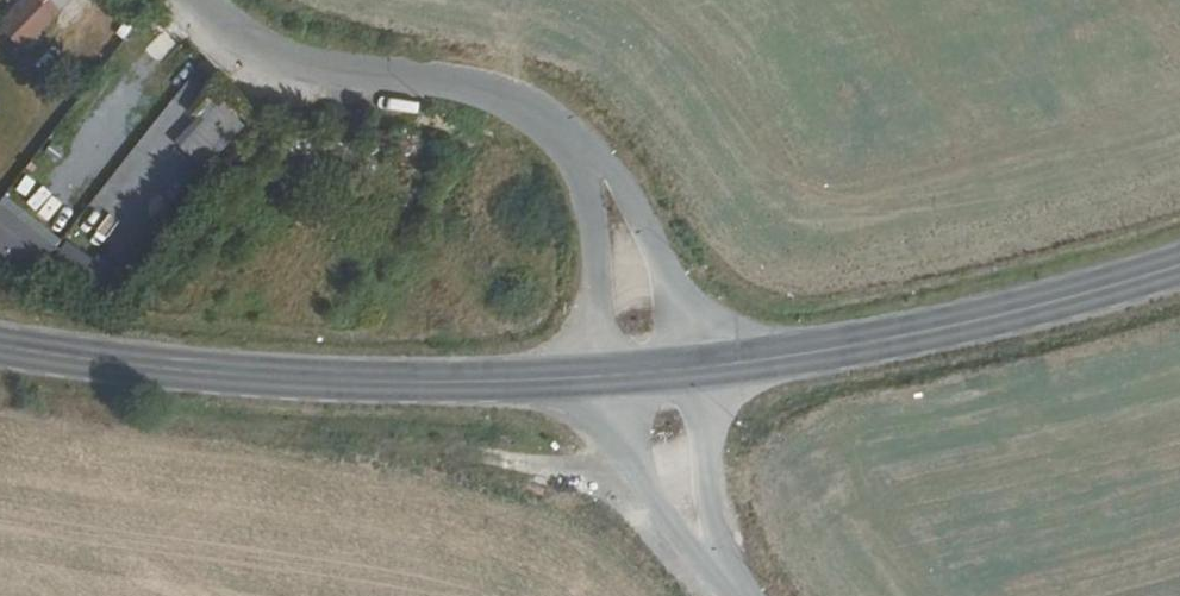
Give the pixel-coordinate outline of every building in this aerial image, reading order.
[(70,0),(19,0),(0,22),(0,31),(25,52),(70,0)] [(208,168),(243,124),(211,99),(177,141),(184,146),(175,157),(190,169),(198,160),(208,168)] [(0,199),(0,265),(5,257),(39,283),(64,249),(0,199)]
